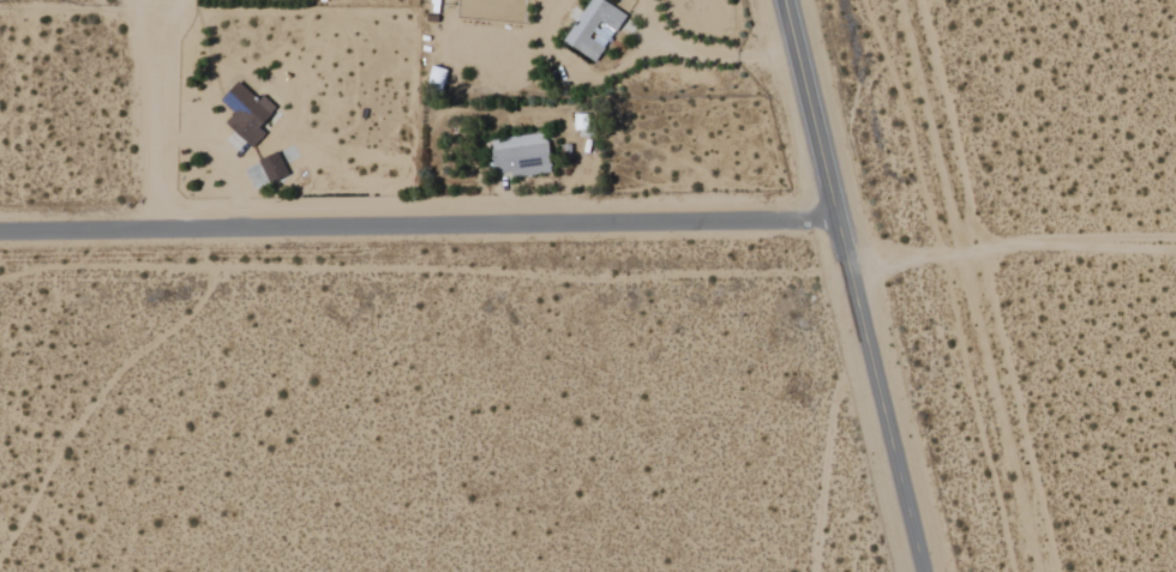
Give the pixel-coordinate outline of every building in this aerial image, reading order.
[(597,35),(602,28),(613,36),(627,16),(603,0),(590,0),(562,42),(594,63),(608,42),(597,35)] [(442,97),(447,71),(432,67),(426,94),(442,97)] [(224,125),(251,149),(265,134),(259,129),(273,112),(238,81),(220,101),(234,114),(224,125)] [(547,134),(491,140),(495,179),(551,174),(547,134)] [(288,176),(277,153),(258,162),(269,184),(288,176)]
